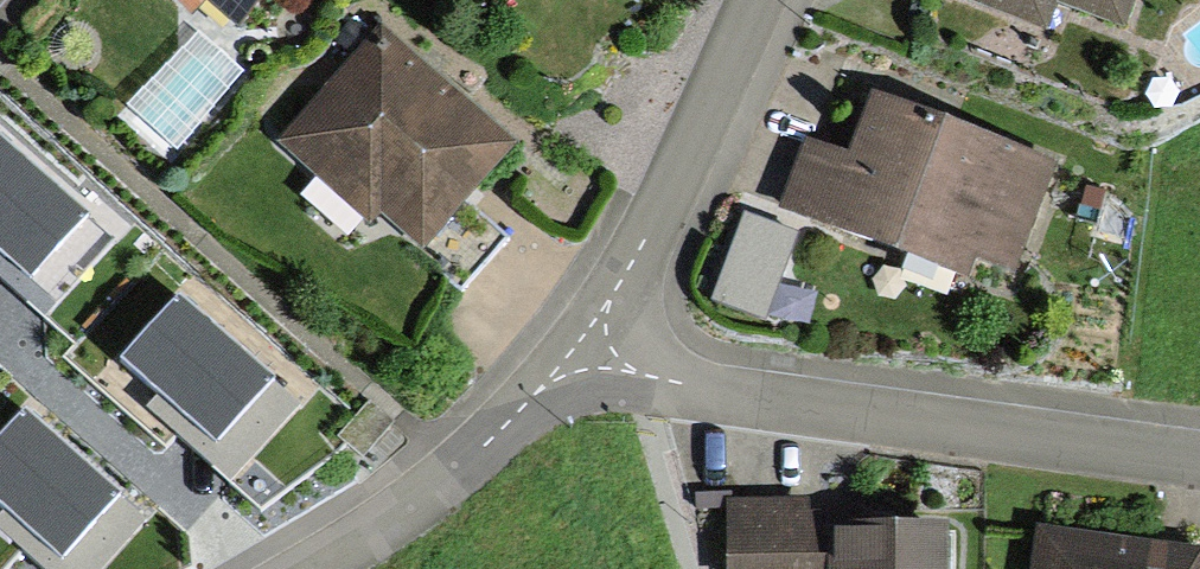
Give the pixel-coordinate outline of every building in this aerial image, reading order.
[(188,10),(197,0),(178,0),(188,10)] [(242,29),(270,0),(212,0),(242,29)] [(1051,36),(1059,14),(1125,38),(1139,0),(949,0),(1051,36)] [(125,114),(173,157),(250,72),(201,29),(125,114)] [(376,36),(272,152),(362,232),(384,208),(465,279),(502,237),(464,203),(509,153),(376,36)] [(806,137),(780,208),(973,277),(979,260),(1019,274),(1060,160),(867,91),(845,152),(806,137)] [(0,135),(0,280),(47,321),(119,238),(38,168),(0,135)] [(722,303),(780,315),(799,222),(742,210),(722,303)] [(229,331),(181,290),(121,357),(156,387),(143,402),(233,480),(305,398),(229,331)] [(29,406),(0,439),(0,499),(5,503),(0,509),(0,526),(50,568),(105,568),(154,514),(29,406)] [(865,524),(828,524),(828,512),(810,512),(810,497),(724,497),(724,568),(950,568),(950,517),(865,516),(865,524)] [(1032,535),(1028,568),(1199,568),(1199,554),(1032,535)]
